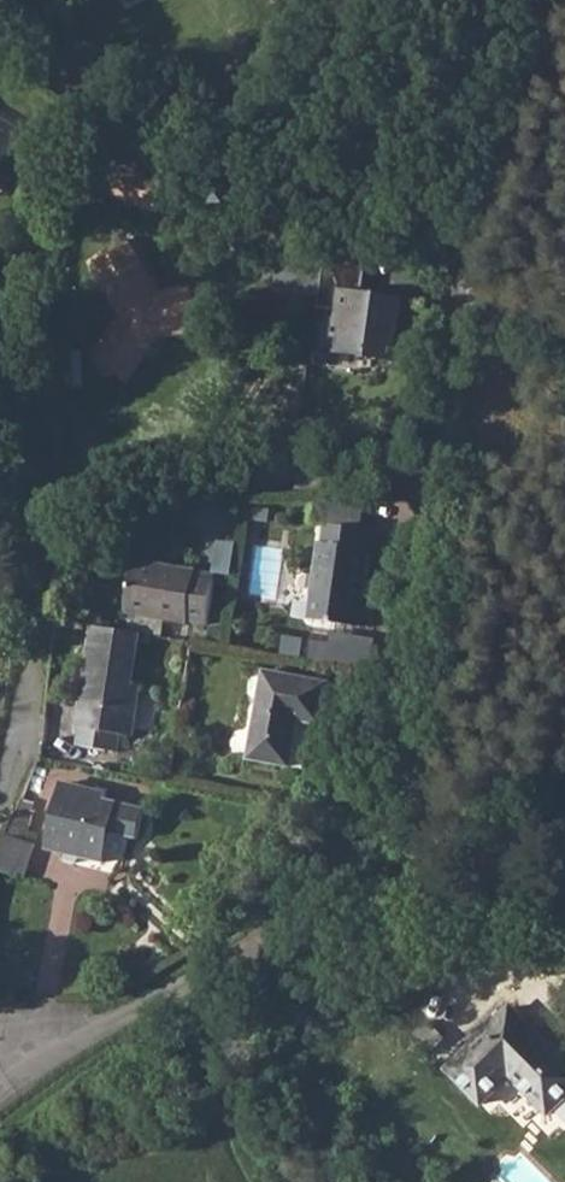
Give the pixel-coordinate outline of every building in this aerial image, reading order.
[(21,134),(0,121),(0,169),(21,134)] [(227,189),(211,201),(224,215),(238,204),(227,189)] [(122,313),(95,353),(133,382),(166,337),(201,332),(195,286),(164,290),(132,238),(93,261),(122,313)] [(278,292),(322,293),(323,276),(314,276),(314,253),(279,252),(278,292)] [(376,274),(335,267),(326,314),(344,317),(337,355),(404,367),(414,309),(371,301),(376,274)] [(321,545),(311,598),(319,598),(315,623),(361,631),(362,629),(369,631),(374,605),(361,603),(364,579),(371,579),(375,552),(371,552),(374,535),(327,527),(324,547),(321,545)] [(172,578),(133,571),(125,614),(188,625),(189,622),(207,626),(215,580),(195,577),(195,574),(173,570),(172,578)] [(43,584),(34,578),(31,582),(31,586),(36,589),(39,589),(41,588),(43,584)] [(139,635),(90,628),(82,682),(94,684),(92,696),(80,694),(74,729),(79,730),(76,748),(115,753),(118,736),(131,738),(139,688),(131,686),(139,635)] [(372,639),(322,634),(319,658),(369,663),(372,639)] [(264,672),(249,762),(291,768),(298,723),(321,727),(329,683),(264,672)] [(62,784),(48,845),(60,848),(60,853),(103,864),(111,833),(135,839),(142,810),(103,801),(105,794),(62,784)] [(0,850),(0,871),(24,879),(35,846),(23,842),(30,819),(15,814),(0,850)] [(448,1069),(481,1102),(509,1074),(548,1113),(564,1096),(564,1060),(564,1059),(564,1056),(546,1036),(543,1038),(510,1006),(448,1069)]
